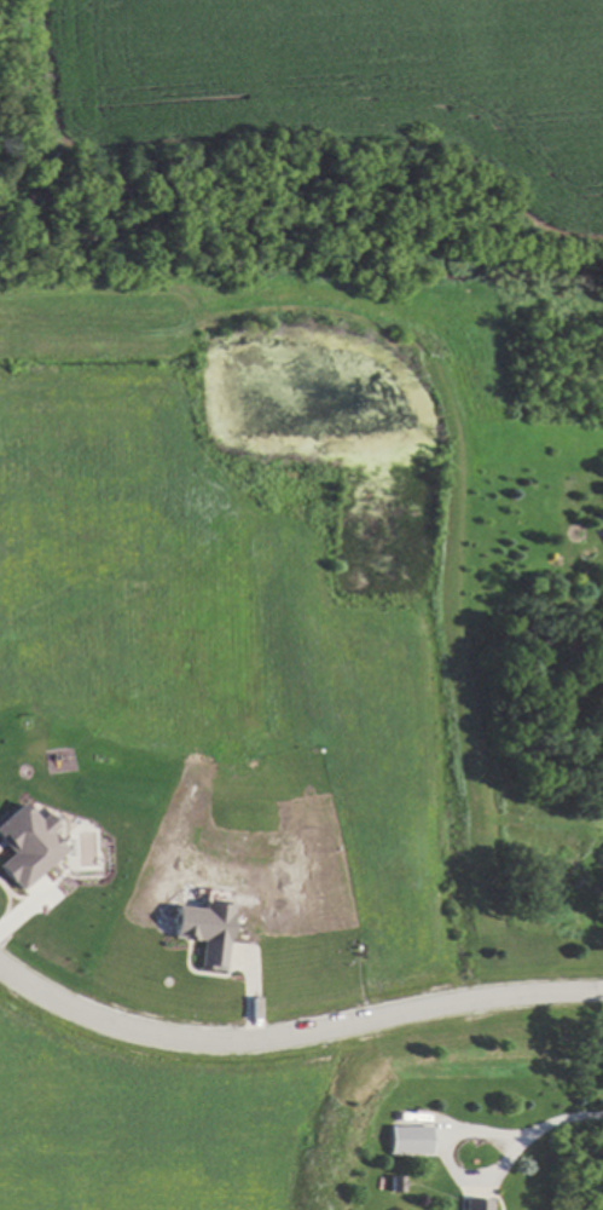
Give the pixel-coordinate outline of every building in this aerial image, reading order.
[(64,851),(49,832),(55,827),(44,814),(37,820),(21,802),(0,820),(0,843),(9,853),(0,860),(0,871),(16,891),(64,851)] [(197,966),(223,968),(228,907),(173,903),(170,938),(199,941),(197,966)] [(429,1126),(388,1125),(388,1153),(428,1154),(429,1126)] [(471,1199),(471,1209),(490,1209),(490,1199),(471,1199)]
